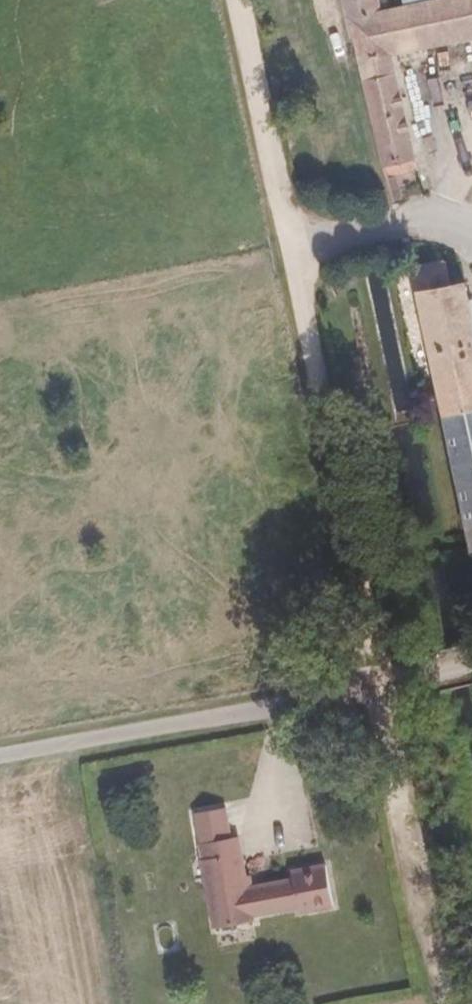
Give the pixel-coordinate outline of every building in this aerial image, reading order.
[(362,0),(338,0),(378,179),(386,176),(383,159),(404,154),(380,47),(471,31),(471,0),(400,0),(364,7),(362,0)] [(413,305),(467,575),(471,573),(471,369),(457,297),(440,299),(434,278),(409,284),(413,305)] [(181,829),(186,860),(219,854),(213,824),(181,829)] [(313,883),(278,889),(280,897),(235,904),(226,853),(219,854),(186,860),(189,877),(198,875),(202,898),(193,899),(201,944),(240,937),(239,932),(285,924),(286,930),(320,924),(313,883)]
